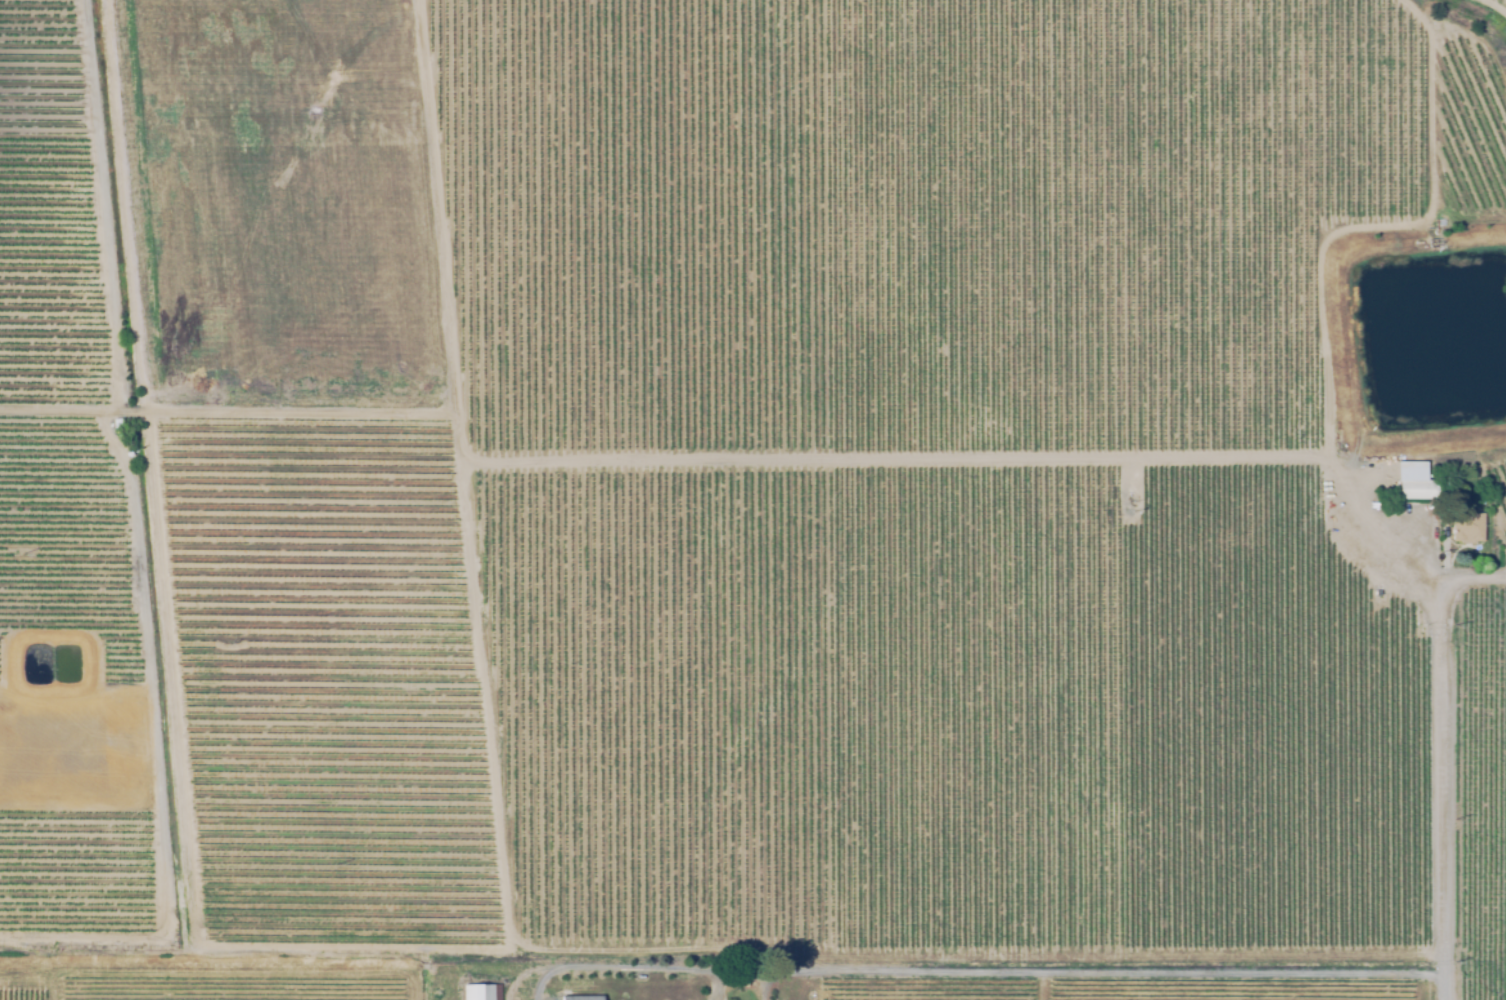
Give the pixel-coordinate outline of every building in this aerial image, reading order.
[(1436,501),(1394,501),(1395,462),(1425,463),(1425,481),(1436,481),(1436,501)] [(1480,543),(1449,542),(1450,514),(1481,515),(1480,543)] [(499,985),(499,999),(464,999),(463,985),(499,985)] [(530,989),(530,999),(516,999),(516,989),(530,989)]
